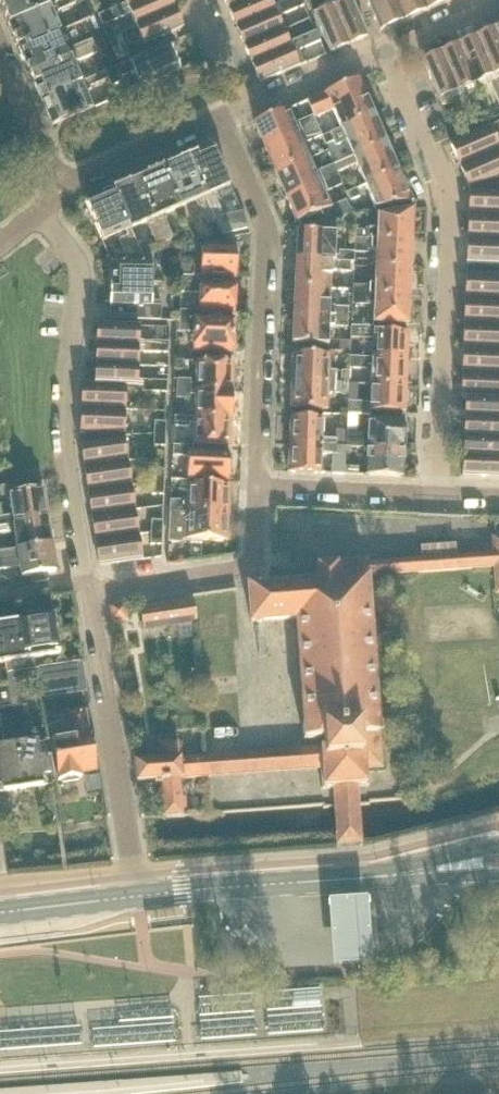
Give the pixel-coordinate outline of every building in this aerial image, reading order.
[(46,0),(0,0),(0,4),(9,24),(65,0),(51,0),(47,2),(46,0)] [(74,0),(65,0),(9,24),(19,49),(60,32),(52,12),(56,10),(57,12),(76,4),(74,0)] [(121,6),(110,11),(115,22),(131,15),(136,27),(174,11),(170,0),(149,0),(123,11),(121,6)] [(121,6),(123,11),(149,0),(125,0),(127,4),(121,6)] [(228,11),(257,0),(223,0),(228,11)] [(284,17),(295,12),(290,2),(273,9),(269,0),(257,0),(228,11),(236,29),(281,12),(284,17)] [(290,2),(295,12),(305,7),(301,0),(295,0),(290,2)] [(351,0),(350,0),(338,5),(336,0),(332,0),(329,1),(348,46),(367,38),(351,0)] [(379,32),(403,22),(393,0),(365,0),(379,32)] [(403,22),(425,12),(420,0),(393,0),(403,22)] [(425,12),(448,2),(447,0),(420,0),(425,12)] [(314,16),(330,54),(348,46),(329,1),(325,3),(328,10),(314,16)] [(115,22),(110,11),(99,16),(104,27),(115,22)] [(144,45),(182,29),(174,11),(136,27),(144,45)] [(278,19),(284,17),(281,12),(236,29),(244,47),(283,31),(278,19)] [(498,74),(498,41),(494,30),(476,38),(495,82),(498,81),(498,75),(498,74)] [(283,31),(244,47),(252,65),(295,46),(293,41),(288,43),(283,31)] [(30,74),(94,47),(92,41),(69,51),(60,32),(19,49),(30,74)] [(315,32),(304,37),(309,47),(320,42),(315,32)] [(113,50),(124,45),(119,34),(109,39),(113,50)] [(94,47),(104,43),(101,36),(92,41),(94,47)] [(260,84),(298,67),(292,54),(309,47),(304,37),(293,41),(295,46),(252,65),(260,84)] [(495,95),(498,94),(498,81),(495,82),(476,38),(458,45),(475,85),(487,79),(495,95)] [(104,43),(94,47),(100,59),(109,55),(104,43)] [(169,45),(105,73),(107,79),(111,87),(120,83),(119,79),(134,73),(140,88),(180,71),(169,45)] [(118,61),(128,56),(124,45),(113,50),(118,61)] [(463,90),(475,85),(458,45),(440,53),(459,98),(465,95),(463,90)] [(30,74),(41,100),(82,83),(82,82),(70,87),(70,85),(79,81),(72,65),(97,54),(94,47),(30,74)] [(422,61),(438,100),(451,94),(458,111),(470,106),(465,95),(459,98),(440,53),(422,61)] [(52,126),(92,109),(84,88),(88,86),(89,87),(107,79),(105,73),(91,79),(82,83),(41,100),(52,126)] [(344,85),(307,101),(313,117),(295,125),(288,110),(255,124),(266,149),(318,126),(315,119),(331,112),(333,117),(329,118),(333,127),(337,125),(339,130),(374,115),(373,113),(374,110),(371,101),(367,100),(358,80),(344,85)] [(104,98),(107,107),(115,103),(112,95),(104,98)] [(305,119),(312,116),(306,104),(300,107),(305,119)] [(470,106),(458,111),(463,122),(475,117),(470,106)] [(342,144),(349,159),(386,143),(385,142),(387,138),(383,130),(380,129),(374,115),(339,130),(345,142),(346,141),(347,142),(342,144)] [(275,170),(276,173),(309,158),(304,145),(322,137),(318,126),(266,149),(271,160),(269,162),(272,170),(275,170)] [(460,167),(498,150),(498,149),(489,127),(450,144),(460,167)] [(325,146),(335,142),(332,134),(322,137),(325,146)] [(339,177),(344,175),(354,171),(362,187),(398,172),(397,170),(399,166),(395,158),(392,157),(386,143),(349,159),(349,160),(334,166),(339,176),(339,177)] [(229,232),(223,218),(215,199),(218,198),(216,193),(230,187),(213,147),(198,154),(197,153),(188,157),(223,238),(226,236),(225,234),(229,232)] [(460,167),(470,190),(498,185),(498,150),(460,167)] [(207,225),(214,222),(221,238),(223,238),(188,157),(181,160),(181,162),(164,169),(181,208),(197,201),(207,225)] [(339,176),(334,166),(316,174),(309,158),(276,173),(278,177),(277,180),(280,186),(282,187),(286,198),(339,176)] [(181,208),(164,169),(164,168),(147,175),(147,176),(139,180),(169,251),(177,250),(165,221),(162,222),(159,218),(181,208)] [(403,184),(398,172),(362,187),(362,188),(357,190),(361,200),(366,199),(370,210),(375,209),(375,210),(411,203),(410,199),(412,198),(406,183),(403,184)] [(297,223),(298,223),(325,211),(331,209),(325,194),(343,186),(339,177),(339,176),(286,198),(297,223)] [(155,242),(137,244),(142,256),(169,251),(139,180),(130,184),(129,183),(113,190),(131,230),(146,223),(155,242)] [(470,190),(469,215),(498,216),(498,185),(470,190)] [(85,202),(102,242),(126,232),(128,236),(124,238),(132,258),(142,256),(137,244),(113,190),(85,202)] [(349,203),(358,199),(354,190),(345,194),(349,203)] [(411,241),(413,210),(377,218),(377,230),(373,230),(373,229),(367,229),(367,232),(356,231),(356,239),(411,241)] [(298,223),(301,232),(322,233),(330,234),(331,221),(329,222),(325,211),(298,223)] [(469,215),(468,240),(498,241),(498,216),(469,215)] [(322,233),(301,232),(298,232),(299,237),(296,240),(296,246),(298,248),(298,260),(353,262),(353,254),(338,253),(338,257),(335,257),(336,234),(330,234),(322,233)] [(410,269),(411,241),(356,239),(355,254),(365,254),(365,251),(372,251),(372,253),(375,253),(374,267),(410,269)] [(468,240),(467,265),(498,266),(498,241),(468,240)] [(235,285),(222,285),(197,284),(197,277),(222,278),(235,278),(236,265),(239,264),(239,257),(237,254),(236,250),(202,248),(202,267),(181,266),(180,290),(195,290),(195,294),(200,294),(200,312),(233,313),(235,285)] [(332,276),(332,272),(353,273),(353,262),(298,260),(297,274),(295,276),(294,282),(296,285),(296,289),(332,290),(332,276)] [(153,263),(113,263),(112,284),(110,284),(110,306),(110,320),(138,320),(139,307),(152,307),(152,306),(162,306),(162,284),(152,284),(153,263)] [(410,269),(374,267),(373,285),(370,285),(369,295),(409,297),(410,269)] [(467,274),(465,299),(498,300),(498,275),(467,274)] [(353,294),(364,295),(365,287),(354,287),(353,294)] [(296,304),(295,316),(348,318),(349,309),(331,308),(332,290),(296,289),(296,292),(294,295),(294,301),(296,304)] [(364,303),(364,295),(353,294),(353,303),(364,303)] [(372,323),(408,325),(409,297),(369,295),(369,306),(372,306),(372,323)] [(465,299),(464,324),(498,325),(498,300),(465,299)] [(231,352),(234,320),(190,319),(190,312),(180,311),(179,333),(194,333),(193,350),(231,352)] [(348,318),(295,316),(295,330),(292,332),(292,338),(294,340),(294,344),(329,346),(330,328),(348,328),(348,318)] [(464,324),(463,349),(498,350),(498,325),(464,324)] [(154,354),(155,343),(139,342),(139,327),(97,326),(97,345),(143,347),(142,353),(154,354)] [(372,358),(406,360),(406,357),(408,355),(409,348),(407,346),(407,333),(374,332),(374,328),(352,327),(351,339),(373,340),(372,358)] [(350,353),(350,343),(338,342),(338,352),(350,353)] [(170,343),(155,343),(154,354),(169,354),(170,343)] [(97,345),(96,365),(138,366),(138,353),(142,353),(143,347),(97,345)] [(462,374),(498,376),(498,350),(463,349),(462,374)] [(293,370),(293,382),(349,384),(349,373),(342,372),(342,373),(331,373),(331,356),(293,354),(293,358),(292,358),(292,370),(293,370)] [(406,372),(406,360),(372,358),(372,359),(350,358),(350,370),(368,371),(368,366),(372,366),(371,385),(405,387),(405,384),(407,381),(408,374),(406,372)] [(233,391),(231,391),(231,379),(234,376),(234,370),(232,367),(232,363),(197,362),(195,385),(191,385),(191,381),(177,380),(177,389),(233,392),(233,391)] [(96,385),(82,384),(82,385),(126,387),(142,388),(142,392),(155,393),(156,382),(137,381),(138,366),(96,365),(96,385)] [(462,374),(461,399),(466,399),(498,401),(498,376),(462,374)] [(168,382),(156,382),(155,393),(168,393),(168,382)] [(349,384),(293,382),(292,394),(290,394),(290,405),(291,405),(291,409),(329,411),(329,395),(342,395),(342,397),(348,397),(349,384)] [(126,387),(82,385),(81,409),(125,411),(126,387)] [(405,387),(371,385),(370,404),(348,403),(348,415),(370,416),(370,413),(404,413),(404,403),(407,400),(407,393),(405,391),(405,387)] [(233,392),(177,389),(176,399),(190,400),(190,395),(195,396),(194,418),(232,420),(233,392)] [(466,399),(465,419),(498,420),(498,401),(466,399)] [(81,409),(81,435),(86,435),(124,437),(125,411),(81,409)] [(321,439),(323,419),(291,417),(290,422),(289,434),(291,434),(290,446),(346,448),(346,447),(347,433),(347,431),(337,431),(336,440),(321,439)] [(229,433),(230,421),(232,421),(232,420),(194,418),(194,419),(175,418),(175,428),(189,428),(189,424),(194,424),(193,447),(229,449),(229,445),(232,444),(232,436),(229,433)] [(464,438),(498,440),(498,420),(465,419),(464,438)] [(404,421),(369,420),(369,434),(347,433),(346,447),(368,448),(403,450),(404,441),(406,441),(406,429),(404,421)] [(154,424),(154,436),(165,437),(166,424),(154,424)] [(85,443),(81,443),(84,468),(127,461),(124,439),(124,437),(86,435),(85,443)] [(165,437),(154,436),(153,448),(165,449),(165,437)] [(464,438),(463,458),(498,459),(498,440),(464,438)] [(332,456),(331,475),(345,475),(345,472),(345,464),(346,448),(290,446),(290,456),(289,456),(288,469),(288,473),(320,475),(321,455),(332,456)] [(231,479),(232,465),(228,465),(229,453),(193,452),(193,448),(174,447),(174,457),(189,458),(188,481),(227,482),(228,479),(231,479)] [(368,448),(366,477),(401,478),(403,476),(405,473),(405,459),(403,459),(403,450),(368,448)] [(498,479),(498,459),(463,458),(462,478),(498,479)] [(84,468),(88,492),(131,486),(127,461),(84,468)] [(358,465),(345,464),(345,472),(357,472),(358,465)] [(152,485),(163,485),(164,473),(152,472),(152,485)] [(163,498),(163,485),(152,485),(151,497),(163,498)] [(171,502),(170,512),(226,514),(227,504),(230,504),(231,491),(227,490),(227,487),(190,485),(189,508),(184,507),(184,502),(171,502)] [(88,492),(92,517),(134,511),(131,486),(88,492)] [(9,495),(12,516),(2,518),(1,506),(0,506),(0,524),(48,518),(44,489),(9,495)] [(92,517),(95,542),(138,536),(134,511),(92,517)] [(170,512),(169,543),(181,543),(183,518),(189,518),(188,540),(191,541),(191,544),(201,545),(202,541),(225,542),(225,538),(229,538),(229,526),(226,526),(226,514),(170,512)] [(52,545),(48,518),(0,524),(0,531),(14,529),(17,549),(10,550),(9,543),(0,544),(0,553),(52,545)] [(149,535),(161,536),(161,523),(150,522),(149,535)] [(160,548),(161,536),(149,535),(149,547),(160,548)] [(99,567),(142,561),(138,536),(95,542),(99,567)] [(423,574),(494,568),(495,582),(498,582),(498,539),(492,540),(493,554),(317,568),(318,582),(249,588),(252,624),(297,621),(305,724),(303,724),(305,740),(322,739),(322,747),(246,752),(209,755),(211,778),(320,770),(321,790),(333,789),(345,789),(357,788),(368,787),(367,771),(383,770),(381,741),(379,741),(366,578),(423,574)] [(20,568),(21,578),(31,576),(32,584),(47,581),(46,574),(56,572),(52,545),(0,553),(0,570),(20,568)] [(9,589),(8,581),(0,582),(0,590),(9,589)] [(143,633),(196,625),(193,598),(139,605),(143,633)] [(112,624),(127,621),(125,606),(109,608),(112,624)] [(54,618),(54,616),(17,621),(24,671),(36,670),(34,659),(60,655),(56,629),(59,626),(58,619),(54,618)] [(235,616),(208,617),(209,640),(235,639),(235,616)] [(13,673),(24,671),(17,621),(0,624),(0,663),(11,662),(13,673)] [(41,688),(68,684),(65,666),(38,670),(41,688)] [(23,789),(51,785),(44,741),(28,743),(23,707),(27,707),(24,687),(40,685),(40,688),(41,688),(38,670),(36,670),(24,671),(13,673),(6,674),(8,687),(19,764),(23,789)] [(8,687),(0,688),(0,718),(4,747),(0,747),(0,793),(23,789),(19,764),(8,687)] [(81,772),(96,770),(91,736),(89,737),(85,712),(69,714),(71,723),(50,726),(58,781),(63,780),(63,783),(78,780),(78,778),(82,777),(81,772)] [(183,815),(180,780),(211,778),(209,755),(179,758),(177,742),(158,743),(159,760),(134,762),(138,783),(162,781),(164,816),(164,817),(183,816),(183,815)] [(345,789),(333,789),(338,842),(362,840),(357,788),(345,789)] [(369,895),(330,898),(334,965),(374,963),(369,895)] [(11,1052),(10,1037),(0,1037),(0,1052),(11,1052)]
